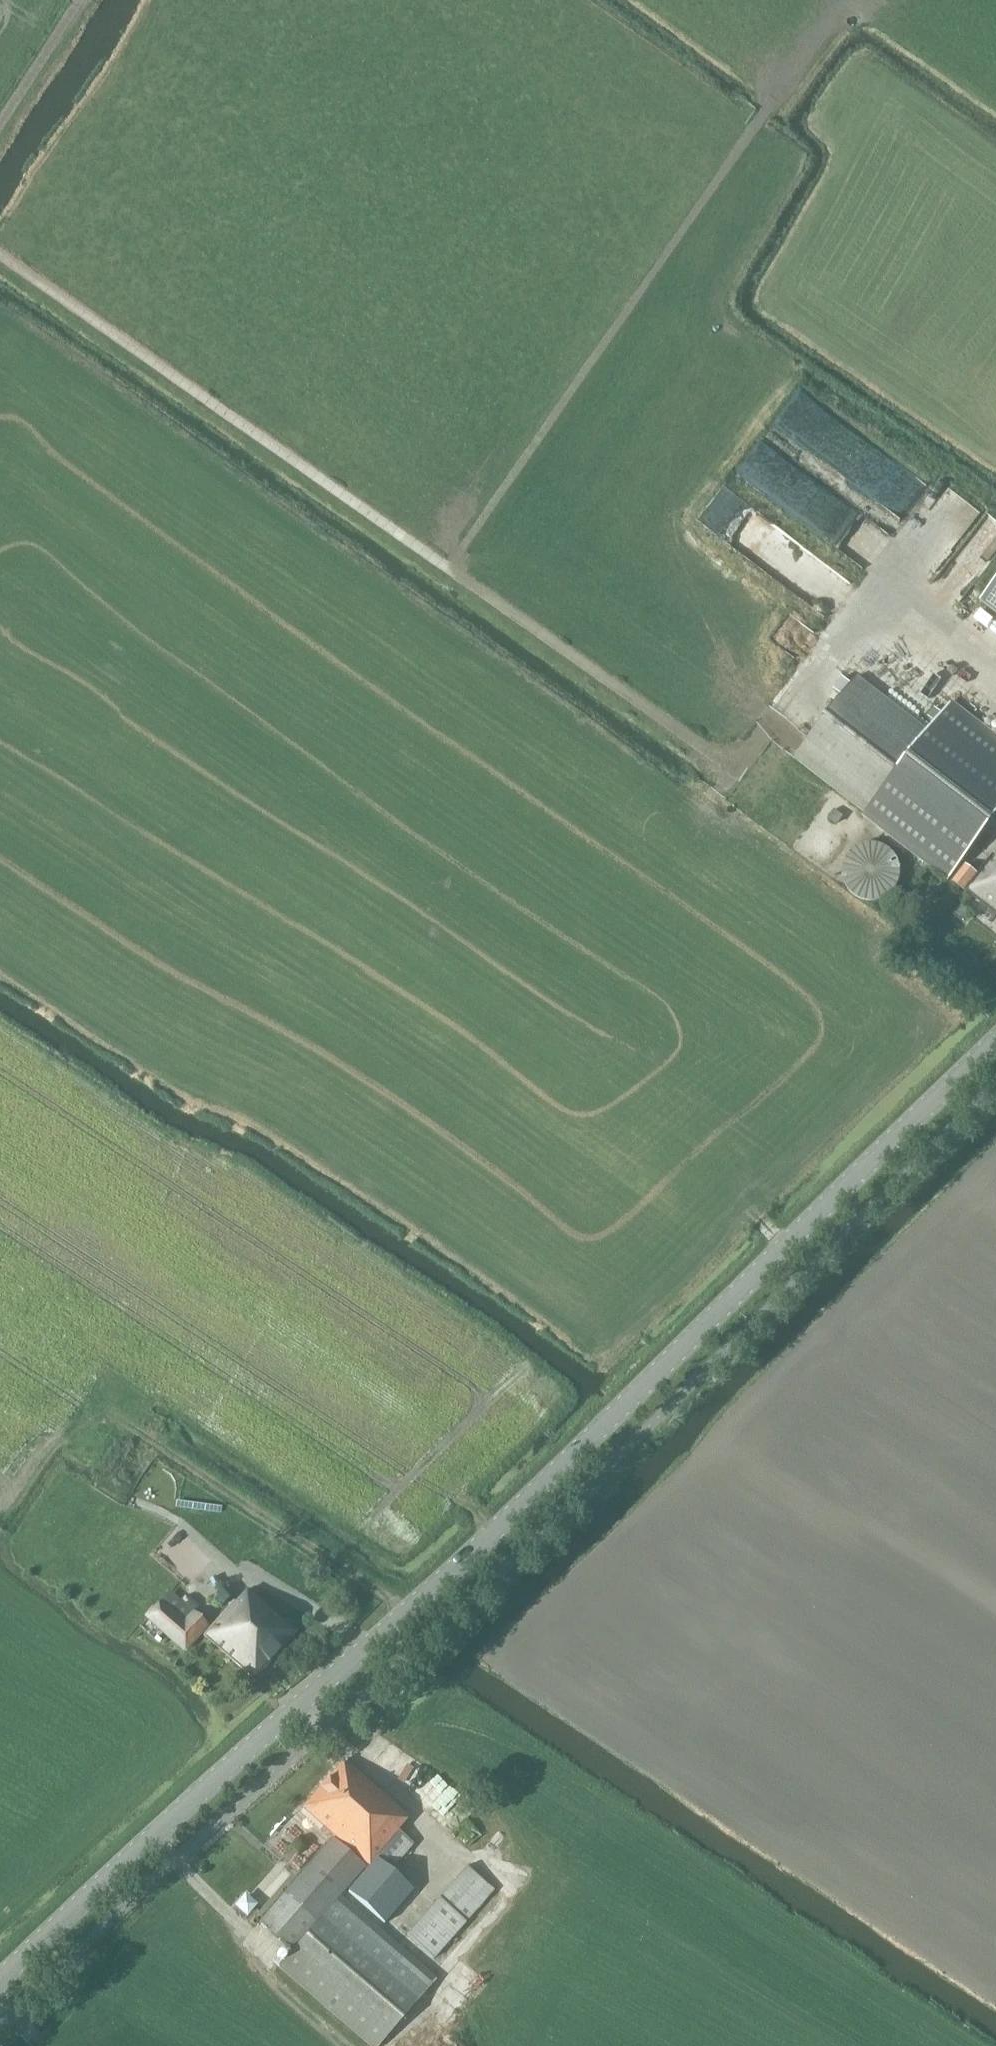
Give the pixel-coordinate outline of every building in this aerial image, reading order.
[(976,603),(995,618),(995,577),(976,603)] [(794,758),(950,878),(987,831),(995,819),(995,740),(950,704),(942,713),(935,722),(928,731),(857,676),(794,758)] [(873,844),(867,844),(859,847),(854,850),(848,858),(846,863),(844,868),(844,874),(845,880),(846,886),(849,890),(854,895),(858,897),(862,899),(869,900),(875,900),(881,899),(887,896),(892,893),(895,889),(897,885),(899,882),(900,879),(900,876),(901,872),(901,869),(899,863),(899,862),(894,853),(890,849),(885,846),(880,845),(873,844)] [(966,891),(995,914),(995,856),(994,854),(966,891)] [(901,963),(906,957),(901,952),(896,958),(901,963)] [(235,1602),(204,1636),(228,1657),(254,1680),(296,1632),(249,1590),(237,1604),(235,1602)] [(154,1609),(147,1617),(161,1629),(186,1652),(208,1626),(194,1613),(184,1624),(161,1604),(160,1603),(155,1610),(154,1609)] [(275,1938),(292,1953),(279,1967),(371,2045),(379,2045),(433,1984),(337,1901),(366,1869),(368,1870),(348,1892),(376,1917),(407,1883),(392,1871),(415,1845),(399,1830),(411,1817),(345,1760),(303,1807),(333,1837),(258,1923),(275,1938)] [(408,1936),(434,1960),(495,1892),(467,1867),(408,1936)]
